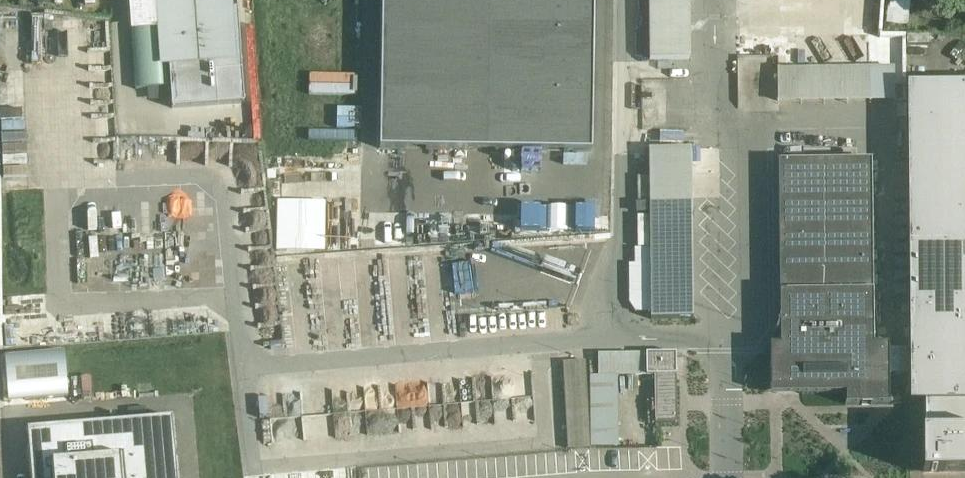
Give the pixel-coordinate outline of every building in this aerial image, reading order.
[(172,108),(245,103),(238,9),(237,9),(237,0),(165,0),(172,108)] [(380,149),(591,152),(594,0),(382,0),(380,149)] [(650,59),(693,58),(692,0),(650,0),(650,59)] [(888,11),(886,24),(907,27),(909,14),(888,11)] [(163,27),(131,29),(136,89),(167,87),(163,27)] [(905,84),(909,402),(924,402),(925,432),(921,432),(922,474),(964,473),(964,83),(905,84)] [(643,85),(643,126),(665,126),(665,119),(655,119),(655,103),(662,103),(662,85),(643,85)] [(649,149),(650,222),(691,221),(690,149),(649,149)] [(780,345),(769,345),(770,395),(845,394),(845,405),(889,405),(888,346),(873,346),(871,160),(778,161),(780,345)] [(68,397),(64,352),(5,357),(8,402),(68,397)] [(676,423),(676,353),(598,354),(598,375),(654,375),(655,423),(676,423)] [(585,361),(563,362),(568,449),(590,448),(585,361)] [(921,408),(910,408),(910,429),(922,429),(921,408)] [(27,428),(31,477),(178,477),(173,416),(27,428)]
